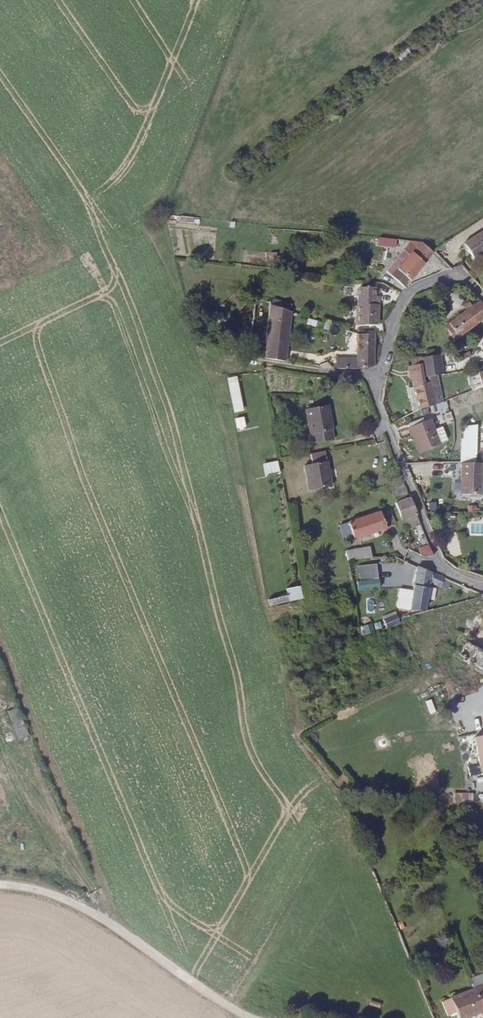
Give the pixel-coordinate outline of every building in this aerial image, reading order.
[(464,244),(474,259),(482,253),(482,231),(464,244)] [(396,247),(396,240),(379,238),(378,246),(396,247)] [(422,243),(411,241),(409,244),(415,250),(422,243)] [(415,250),(409,244),(397,256),(398,257),(387,272),(404,286),(409,280),(410,281),(433,252),(422,243),(415,250)] [(375,297),(375,287),(362,287),(360,287),(358,325),(377,325),(379,297),(375,297)] [(480,301),(472,306),(469,302),(463,306),(466,311),(445,326),(454,340),(459,337),(462,340),(467,336),(464,333),(481,320),(482,323),(482,306),(480,301)] [(291,305),(281,302),(279,308),(290,311),(291,305)] [(265,359),(285,362),(291,312),(290,311),(279,308),(270,305),(265,359)] [(216,311),(208,314),(212,328),(220,326),(219,324),(225,323),(222,313),(217,314),(216,311)] [(358,369),(374,367),(374,334),(358,335),(358,359),(337,359),(337,369),(358,369)] [(470,352),(457,359),(459,363),(472,356),(470,352)] [(440,355),(420,358),(424,378),(428,377),(438,375),(443,374),(440,355)] [(410,380),(412,380),(413,387),(407,389),(413,413),(419,410),(444,402),(438,375),(428,377),(429,383),(424,384),(421,364),(420,364),(411,366),(408,366),(410,380)] [(482,388),(478,374),(468,378),(473,391),(482,388)] [(234,377),(227,378),(234,412),(241,411),(234,377)] [(444,402),(436,405),(438,410),(447,407),(445,401),(444,402)] [(333,430),(328,405),(306,409),(310,434),(312,434),(313,444),(333,440),(332,430),(333,430)] [(450,412),(444,414),(446,421),(452,420),(450,412)] [(474,416),(463,417),(464,427),(475,425),(474,416)] [(243,418),(235,419),(237,428),(245,427),(243,418)] [(423,418),(408,424),(420,453),(440,445),(439,443),(447,440),(442,427),(434,430),(430,419),(424,422),(423,418)] [(475,425),(464,427),(464,439),(475,439),(476,425),(475,425)] [(475,439),(464,439),(462,439),(461,463),(475,463),(475,439)] [(332,486),(325,452),(311,454),(312,464),(304,466),(309,490),(332,486)] [(274,462),(263,465),(266,477),(277,475),(274,462)] [(475,463),(461,463),(461,494),(481,495),(482,464),(480,463),(475,463)] [(403,483),(391,489),(395,500),(408,494),(403,483)] [(417,515),(410,497),(395,503),(402,521),(404,520),(407,530),(420,524),(416,515),(417,515)] [(380,512),(340,525),(344,540),(353,537),(354,540),(382,530),(383,532),(386,531),(385,529),(387,528),(395,524),(390,510),(384,513),(383,510),(380,511),(380,512)] [(424,557),(433,556),(429,546),(419,550),(420,556),(424,557)] [(348,561),(372,557),(370,548),(346,551),(348,561)] [(379,589),(376,564),(358,566),(360,581),(357,581),(358,591),(379,589)] [(397,608),(410,610),(425,609),(430,583),(441,587),(441,586),(448,589),(450,581),(417,567),(413,592),(400,590),(397,608)] [(297,587),(286,589),(288,595),(268,600),(270,606),(300,599),(297,587)] [(373,596),(363,596),(363,612),(373,611),(373,596)] [(396,614),(383,620),(387,629),(399,623),(396,614)] [(466,642),(459,654),(464,658),(463,660),(469,665),(471,663),(482,671),(482,653),(466,642)] [(474,737),(479,765),(468,767),(470,776),(482,773),(482,735),(474,737)] [(464,745),(473,744),(472,737),(463,738),(464,745)] [(471,794),(453,794),(453,802),(471,802),(471,794)] [(469,979),(473,989),(482,985),(482,974),(469,979)] [(482,1012),(482,985),(473,989),(482,1012)] [(451,998),(457,1012),(459,1017),(466,1017),(482,1012),(473,989),(451,998)] [(457,1012),(451,998),(442,1002),(448,1016),(457,1012)]
